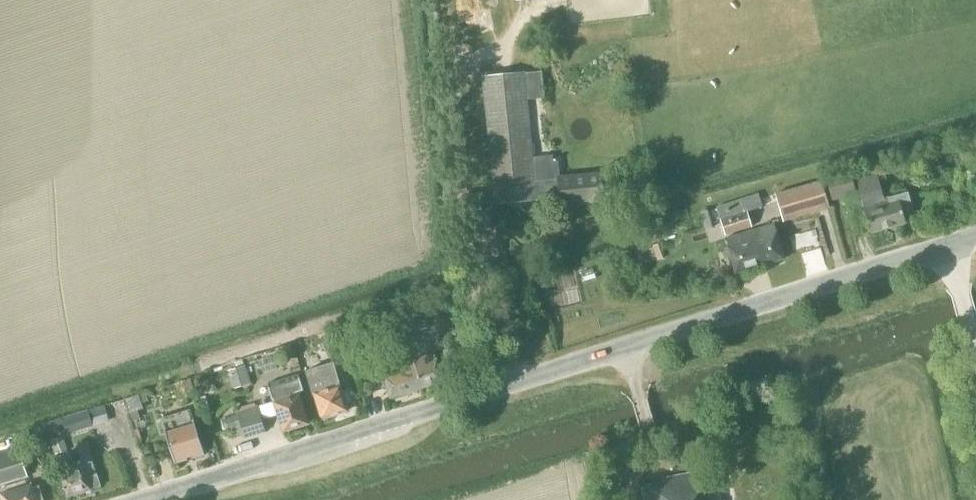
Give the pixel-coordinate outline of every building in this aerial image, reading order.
[(532,161),(530,138),(526,98),(543,97),(540,71),(523,73),(482,77),(494,203),(536,199),(536,198),(559,196),(560,204),(603,200),(600,173),(558,178),(556,159),(532,161)] [(856,194),(850,171),(826,177),(832,201),(856,194)] [(888,198),(888,197),(883,199),(876,172),(855,178),(863,205),(862,205),(870,233),(904,223),(901,213),(912,210),(907,192),(888,198)] [(821,181),(776,194),(784,221),(829,208),(821,181)] [(758,195),(716,207),(724,235),(751,226),(747,212),(762,207),(758,195)] [(735,273),(783,258),(776,233),(773,224),(725,238),(727,246),(727,247),(735,273)] [(809,265),(825,265),(825,247),(809,248),(809,265)] [(442,382),(433,352),(443,349),(439,336),(458,331),(454,307),(431,311),(432,316),(407,323),(416,356),(412,357),(421,388),(442,382)] [(324,342),(328,357),(340,354),(336,339),(324,342)] [(348,345),(351,355),(360,353),(357,343),(348,345)] [(293,352),(291,344),(279,348),(281,356),(293,352)] [(390,398),(421,388),(412,357),(391,364),(394,374),(384,377),(390,398)] [(338,385),(340,384),(333,360),(305,369),(312,395),(314,394),(322,418),(347,410),(345,404),(351,402),(347,390),(341,392),(339,385),(338,385)] [(251,382),(245,366),(227,372),(232,388),(251,382)] [(197,379),(197,386),(202,390),(208,390),(213,385),(212,378),(208,374),(202,375),(197,379)] [(298,395),(297,395),(296,392),(303,390),(298,374),(296,375),(297,375),(268,384),(266,384),(271,400),(273,400),(274,402),(273,402),(277,416),(279,416),(283,430),(306,423),(298,395)] [(182,399),(196,395),(191,379),(177,383),(182,399)] [(125,399),(129,413),(143,409),(139,395),(125,399)] [(238,412),(237,412),(237,414),(244,435),(244,438),(265,432),(258,406),(256,406),(238,412)] [(88,409),(62,417),(42,424),(48,441),(62,435),(67,434),(93,427),(88,409)] [(204,455),(190,409),(160,418),(174,464),(204,455)] [(237,414),(224,417),(231,439),(244,435),(237,414)] [(68,450),(63,436),(50,440),(55,455),(68,450)] [(100,486),(96,475),(88,444),(77,447),(81,460),(72,463),(69,453),(56,457),(59,467),(58,467),(64,487),(62,487),(63,489),(65,489),(67,497),(90,489),(100,486)] [(26,475),(27,475),(18,446),(0,452),(0,499),(34,499),(26,475)] [(718,471),(662,479),(662,484),(643,487),(645,499),(722,499),(718,471)]
